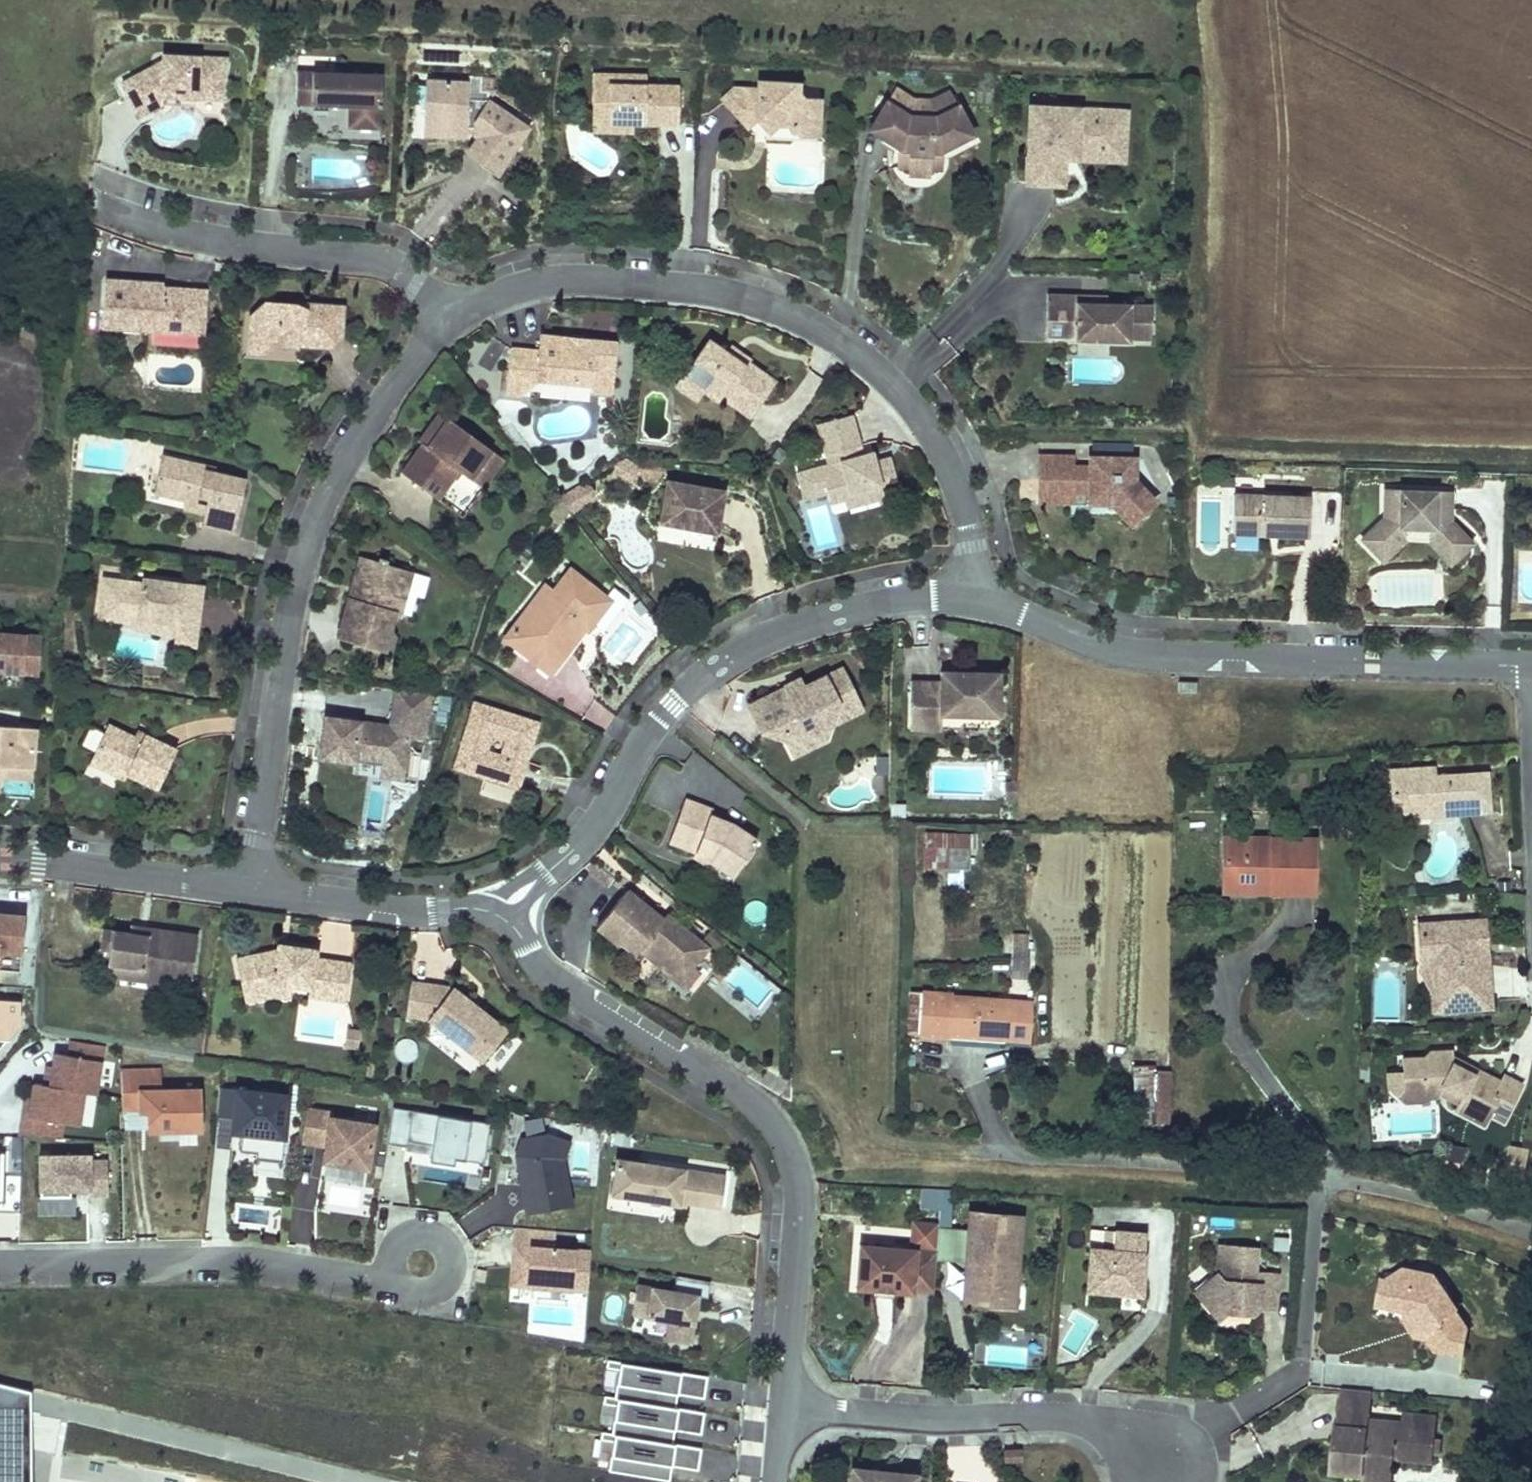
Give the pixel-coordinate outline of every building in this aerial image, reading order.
[(217,87),(219,47),(157,43),(157,49),(116,71),(132,103),(154,92),(169,84),(190,85),(217,87)] [(384,65),(299,61),(297,108),(350,110),(350,118),(382,119),(384,65)] [(627,76),(627,67),(595,66),(594,123),(635,124),(635,116),(609,115),(609,99),(601,99),(601,76),(627,76)] [(609,99),(609,115),(635,116),(680,117),(681,79),(649,78),(649,68),(627,67),(627,76),(601,76),(601,99),(609,99)] [(488,93),(469,92),(469,74),(427,72),(425,108),(446,109),(445,130),(466,131),(467,122),(474,122),(474,128),(480,132),(470,147),(499,165),(529,119),(488,93)] [(749,120),(758,112),(768,113),(767,117),(791,118),(801,128),(821,109),(805,90),(801,86),(801,76),(760,73),(760,81),(736,79),(723,90),(749,120)] [(872,121),(903,140),(902,142),(901,145),(900,148),(900,150),(900,153),(900,155),(900,157),(901,159),(911,159),(910,165),(930,167),(931,160),(941,161),(941,160),(941,159),(942,157),(943,155),(943,153),(943,150),(942,148),(942,146),(941,144),(941,143),(975,126),(954,83),(935,92),(916,91),(897,79),(872,121)] [(189,94),(190,85),(169,84),(154,92),(189,94)] [(823,91),(805,90),(821,109),(823,91)] [(1121,104),(1034,98),(1029,176),(1054,178),(1056,150),(1069,151),(1069,143),(1103,146),(1104,138),(1119,139),(1121,104)] [(1131,105),(1121,104),(1119,139),(1104,138),(1103,146),(1069,143),(1069,151),(1128,155),(1131,105)] [(446,109),(425,108),(424,129),(445,130),(446,109)] [(820,134),(821,109),(801,128),(820,134)] [(1067,178),(1069,151),(1056,150),(1054,178),(1067,178)] [(144,275),(108,272),(105,318),(122,320),(123,304),(155,306),(154,322),(204,326),(208,283),(165,280),(166,277),(144,275)] [(1077,296),(1077,288),(1047,288),(1046,329),(1073,330),(1073,334),(1128,335),(1128,331),(1129,321),(1151,322),(1151,299),(1107,297),(1077,296)] [(1077,288),(1077,296),(1107,297),(1107,289),(1077,288)] [(329,340),(342,329),(345,299),(313,296),(312,303),(295,301),(296,297),(267,295),(265,313),(249,326),(267,347),(276,339),(297,340),(297,338),(329,340)] [(267,295),(251,305),(249,326),(265,313),(267,295)] [(154,322),(155,306),(123,304),(122,320),(154,322)] [(1151,322),(1129,321),(1128,331),(1151,332),(1151,322)] [(614,381),(620,331),(544,323),(542,339),(513,336),(509,378),(527,380),(540,368),(572,372),(594,374),(594,379),(614,381)] [(267,347),(249,326),(247,352),(267,347)] [(750,408),(776,372),(748,352),(745,356),(729,344),(710,331),(684,368),(704,382),(720,394),(723,389),(750,408)] [(729,344),(745,356),(748,352),(750,350),(733,337),(729,344)] [(704,382),(684,368),(677,377),(697,392),(704,382)] [(527,380),(509,378),(508,386),(520,387),(527,380)] [(463,456),(486,474),(506,448),(443,399),(422,427),(425,429),(404,456),(441,484),(463,456)] [(829,456),(797,464),(804,491),(828,484),(831,494),(846,490),(845,485),(888,474),(896,471),(890,449),(876,453),(866,455),(863,445),(852,405),(817,414),(829,456)] [(863,445),(866,455),(876,453),(873,442),(863,445)] [(206,454),(162,444),(153,482),(185,489),(193,485),(207,488),(204,502),(201,515),(233,522),(245,467),(205,458),(206,454)] [(1107,501),(1115,502),(1132,520),(1150,503),(1131,482),(1133,461),(1091,458),(1090,468),(1070,466),(1070,456),(1041,454),(1038,495),(1067,498),(1068,487),(1088,489),(1087,499),(1107,501)] [(1091,458),(1070,456),(1070,466),(1090,468),(1091,458)] [(719,524),(727,482),(670,471),(662,513),(719,524)] [(888,474),(845,485),(846,490),(849,499),(891,487),(888,474)] [(204,502),(207,488),(193,485),(185,489),(184,498),(204,502)] [(1068,487),(1067,498),(1087,499),(1088,489),(1068,487)] [(1382,492),(1382,520),(1358,541),(1371,555),(1389,538),(1397,538),(1397,529),(1430,528),(1430,538),(1441,550),(1459,533),(1447,521),(1447,494),(1382,492)] [(1308,501),(1233,500),(1232,538),(1308,540),(1308,501)] [(1115,502),(1107,501),(1128,523),(1132,520),(1115,502)] [(818,547),(833,544),(825,505),(811,508),(818,547)] [(1468,544),(1459,533),(1441,550),(1430,538),(1426,542),(1446,564),(1468,544)] [(1389,538),(1371,555),(1379,563),(1401,544),(1397,538),(1389,538)] [(360,547),(348,587),(357,590),(369,550),(360,547)] [(413,562),(387,555),(388,551),(379,548),(378,552),(369,550),(357,590),(348,587),(337,628),(389,643),(395,627),(391,619),(395,602),(401,604),(413,562)] [(538,590),(506,629),(540,657),(576,612),(586,620),(589,622),(612,594),(573,563),(557,582),(550,591),(553,593),(548,598),(538,590)] [(203,618),(207,588),(185,585),(186,575),(148,570),(147,576),(107,571),(102,609),(145,615),(145,610),(203,618)] [(207,588),(208,578),(186,575),(185,585),(207,588)] [(549,576),(538,590),(548,598),(553,593),(550,591),(557,582),(549,576)] [(200,638),(203,618),(145,610),(145,615),(143,623),(182,628),(181,635),(200,638)] [(586,620),(576,612),(540,657),(550,665),(586,620)] [(0,628),(0,664),(40,667),(43,631),(0,628)] [(861,693),(846,662),(805,681),(806,685),(795,690),(790,679),(751,698),(763,724),(782,715),(791,735),(810,727),(823,734),(833,716),(844,711),(840,703),(861,693)] [(942,715),(999,718),(1001,664),(942,662),(942,670),(942,672),(912,672),(911,714),(942,715)] [(805,681),(800,672),(789,677),(790,679),(795,690),(806,685),(805,681)] [(394,695),(428,700),(430,685),(396,680),(394,695)] [(1196,682),(1178,681),(1178,692),(1196,693),(1196,682)] [(865,702),(861,693),(840,703),(844,711),(865,702)] [(538,714),(474,694),(454,758),(518,778),(538,714)] [(359,712),(325,707),(319,748),(379,757),(402,760),(407,728),(424,731),(428,700),(394,695),(391,717),(369,713),(368,717),(358,716),(359,712)] [(942,715),(911,714),(910,727),(941,729),(942,715)] [(0,720),(0,759),(36,762),(39,722),(0,720)] [(171,778),(187,741),(148,725),(145,732),(117,720),(101,756),(136,771),(139,764),(171,778)] [(810,727),(791,735),(797,747),(823,734),(810,727)] [(402,760),(379,757),(378,767),(401,770),(402,760)] [(1486,810),(1483,769),(1432,773),(1432,766),(1389,769),(1392,809),(1427,806),(1427,814),(1486,810)] [(1016,790),(1017,772),(1005,772),(1004,789),(1016,790)] [(707,784),(678,777),(667,821),(696,829),(714,837),(717,831),(738,842),(754,811),(725,796),(705,791),(707,784)] [(29,794),(30,780),(4,778),(3,792),(29,794)] [(483,778),(478,791),(511,802),(516,789),(483,778)] [(1392,809),(1392,817),(1427,814),(1427,806),(1392,809)] [(977,846),(978,830),(934,828),(933,844),(977,846)] [(714,837),(696,829),(694,834),(711,843),(714,837)] [(717,831),(714,837),(735,848),(738,842),(717,831)] [(1315,844),(1222,842),(1221,881),(1268,882),(1268,893),(1314,894),(1315,844)] [(691,958),(706,940),(665,906),(661,911),(627,882),(596,918),(618,936),(622,932),(629,938),(637,945),(639,941),(673,970),(686,954),(691,958)] [(22,965),(26,910),(0,908),(0,964),(22,965)] [(147,927),(148,919),(128,916),(127,924),(147,927)] [(127,924),(99,920),(97,941),(107,942),(105,956),(141,961),(150,977),(169,980),(171,968),(189,971),(195,926),(148,919),(147,927),(127,924)] [(1490,957),(1486,922),(1476,923),(1479,958),(1490,957)] [(1479,958),(1476,923),(1443,926),(1442,933),(1418,935),(1421,966),(1438,965),(1443,1013),(1494,1009),(1490,957),(1479,958)] [(1443,926),(1417,928),(1418,935),(1442,933),(1443,926)] [(1032,978),(1034,928),(1012,927),(1011,977),(1032,978)] [(342,990),(349,952),(312,945),(313,938),(274,931),(273,939),(236,944),(239,974),(268,969),(290,973),(306,975),(305,984),(342,990)] [(107,942),(97,941),(95,954),(105,956),(107,942)] [(691,958),(686,954),(673,970),(685,979),(698,964),(691,958)] [(141,961),(105,956),(103,970),(150,977),(141,961)] [(1438,965),(1421,966),(1422,980),(1429,991),(1431,1015),(1443,1013),(1438,965)] [(267,982),(288,985),(290,973),(268,969),(239,974),(240,986),(267,982)] [(404,1007),(426,1011),(468,1046),(478,1033),(490,1043),(506,1024),(452,978),(451,980),(448,977),(409,971),(404,1007)] [(1032,996),(928,990),(926,1033),(1029,1039),(1032,996)] [(18,1026),(19,1002),(0,1000),(0,1047),(18,1026)] [(479,1055),(490,1043),(478,1033),(468,1046),(479,1055)] [(101,1086),(105,1044),(72,1040),(72,1053),(55,1052),(54,1066),(53,1083),(89,1085),(101,1086)] [(1450,1057),(1451,1052),(1430,1051),(1423,1062),(1407,1061),(1406,1076),(1406,1088),(1422,1088),(1422,1098),(1440,1099),(1459,1108),(1456,1113),(1499,1133),(1522,1086),(1504,1077),(1502,1081),(1450,1057)] [(53,1083),(54,1066),(47,1066),(46,1082),(53,1083)] [(161,1069),(123,1070),(123,1102),(123,1110),(150,1109),(150,1130),(201,1129),(200,1110),(203,1110),(203,1089),(161,1089),(161,1069)] [(1421,1106),(1422,1098),(1422,1088),(1406,1088),(1406,1076),(1390,1076),(1389,1095),(1405,1105),(1421,1106)] [(1157,1079),(1133,1078),(1131,1125),(1154,1126),(1157,1079)] [(87,1118),(89,1085),(53,1083),(46,1082),(35,1081),(33,1114),(24,1113),(23,1132),(71,1135),(72,1117),(87,1118)] [(276,1132),(278,1112),(288,1113),(290,1091),(221,1084),(218,1113),(235,1114),(236,1107),(245,1108),(244,1115),(241,1147),(258,1149),(257,1155),(283,1157),(285,1133),(276,1132)] [(33,1114),(34,1098),(25,1098),(24,1113),(33,1114)] [(369,1166),(375,1122),(332,1115),(333,1110),(307,1105),(302,1139),(318,1142),(320,1134),(328,1135),(327,1143),(324,1159),(369,1166)] [(484,1160),(491,1121),(393,1105),(388,1139),(408,1142),(408,1137),(433,1141),(431,1151),(455,1155),(457,1144),(466,1145),(464,1156),(484,1160)] [(244,1115),(245,1108),(236,1107),(235,1114),(244,1115)] [(285,1133),(288,1113),(278,1112),(276,1132),(285,1133)] [(573,1201),(564,1155),(571,1137),(548,1129),(522,1134),(516,1151),(527,1210),(573,1201)] [(327,1143),(328,1135),(320,1134),(318,1142),(327,1143)] [(431,1151),(433,1141),(408,1137),(408,1142),(407,1147),(431,1151)] [(464,1156),(466,1145),(457,1144),(455,1155),(464,1156)] [(1531,1148),(1515,1144),(1511,1159),(1528,1163),(1531,1148)] [(0,1149),(0,1209),(21,1210),(22,1173),(5,1172),(6,1149),(0,1149)] [(454,1161),(455,1155),(431,1151),(430,1157),(454,1161)] [(720,1198),(725,1167),(645,1155),(645,1160),(637,1159),(638,1154),(615,1151),(610,1187),(686,1197),(686,1194),(720,1198)] [(90,1152),(41,1152),(41,1193),(71,1193),(89,1193),(89,1191),(108,1191),(108,1158),(90,1158),(90,1152)] [(907,1196),(908,1181),(893,1181),(892,1196),(907,1196)] [(943,1220),(942,1247),(967,1249),(975,1249),(971,1293),(1007,1296),(1008,1278),(1017,1279),(1019,1253),(1011,1252),(1014,1209),(971,1205),(969,1223),(943,1220)] [(1091,1238),(1089,1281),(1143,1284),(1148,1223),(1116,1221),(1114,1240),(1091,1238)] [(587,1287),(589,1255),(590,1247),(554,1245),(556,1227),(516,1224),(512,1281),(587,1287)] [(1279,1298),(1281,1260),(1258,1259),(1260,1235),(1222,1232),(1220,1263),(1198,1281),(1221,1308),(1229,1300),(1236,1295),(1242,1295),(1242,1301),(1255,1302),(1261,1297),(1279,1298)] [(937,1242),(861,1237),(858,1279),(912,1284),(912,1281),(934,1283),(937,1242)] [(1007,1296),(971,1293),(975,1249),(967,1249),(964,1292),(964,1297),(971,1298),(1006,1301),(1015,1301),(1017,1279),(1008,1278),(1007,1296)] [(1394,1272),(1389,1300),(1409,1303),(1412,1303),(1430,1331),(1437,1341),(1465,1346),(1469,1318),(1457,1301),(1460,1299),(1436,1265),(1421,1263),(1419,1276),(1394,1272)] [(693,1300),(694,1290),(705,1292),(708,1276),(674,1270),(671,1286),(634,1279),(629,1309),(667,1316),(663,1337),(686,1341),(692,1307),(689,1306),(690,1300),(693,1300)] [(1384,1271),(1379,1298),(1389,1300),(1394,1272),(1384,1271)] [(1412,1303),(1409,1303),(1407,1313),(1418,1329),(1430,1331),(1412,1303)] [(621,1366),(616,1394),(669,1403),(671,1389),(679,1391),(706,1395),(709,1373),(610,1357),(609,1364),(621,1366)] [(32,1388),(0,1381),(0,1481),(32,1481),(32,1388)] [(1377,1384),(1345,1382),(1342,1421),(1348,1421),(1348,1432),(1339,1431),(1337,1465),(1370,1468),(1371,1457),(1399,1459),(1400,1449),(1439,1452),(1441,1419),(1426,1418),(1426,1409),(1407,1408),(1407,1416),(1374,1414),(1377,1384)] [(679,1391),(671,1389),(669,1403),(677,1404),(679,1391)] [(618,1402),(613,1430),(665,1438),(668,1425),(676,1426),(703,1431),(706,1409),(677,1404),(669,1403),(616,1394),(607,1393),(606,1400),(618,1402)] [(1442,1410),(1426,1409),(1426,1418),(1441,1419),(1442,1410)] [(1340,1421),(1339,1431),(1348,1432),(1348,1421),(1342,1421),(1340,1421)] [(676,1426),(668,1425),(665,1438),(674,1440),(676,1426)] [(700,1466),(703,1445),(674,1440),(665,1438),(613,1430),(604,1428),(603,1436),(615,1438),(610,1466),(662,1475),(665,1460),(673,1462),(700,1466)] [(1022,1450),(1004,1450),(1004,1463),(1022,1463),(1022,1450)] [(1398,1477),(1399,1459),(1371,1457),(1370,1468),(1370,1475),(1398,1477)] [(662,1475),(671,1477),(673,1462),(665,1460),(662,1475)] [(854,1463),(852,1481),(915,1481),(917,1468),(854,1463)]
